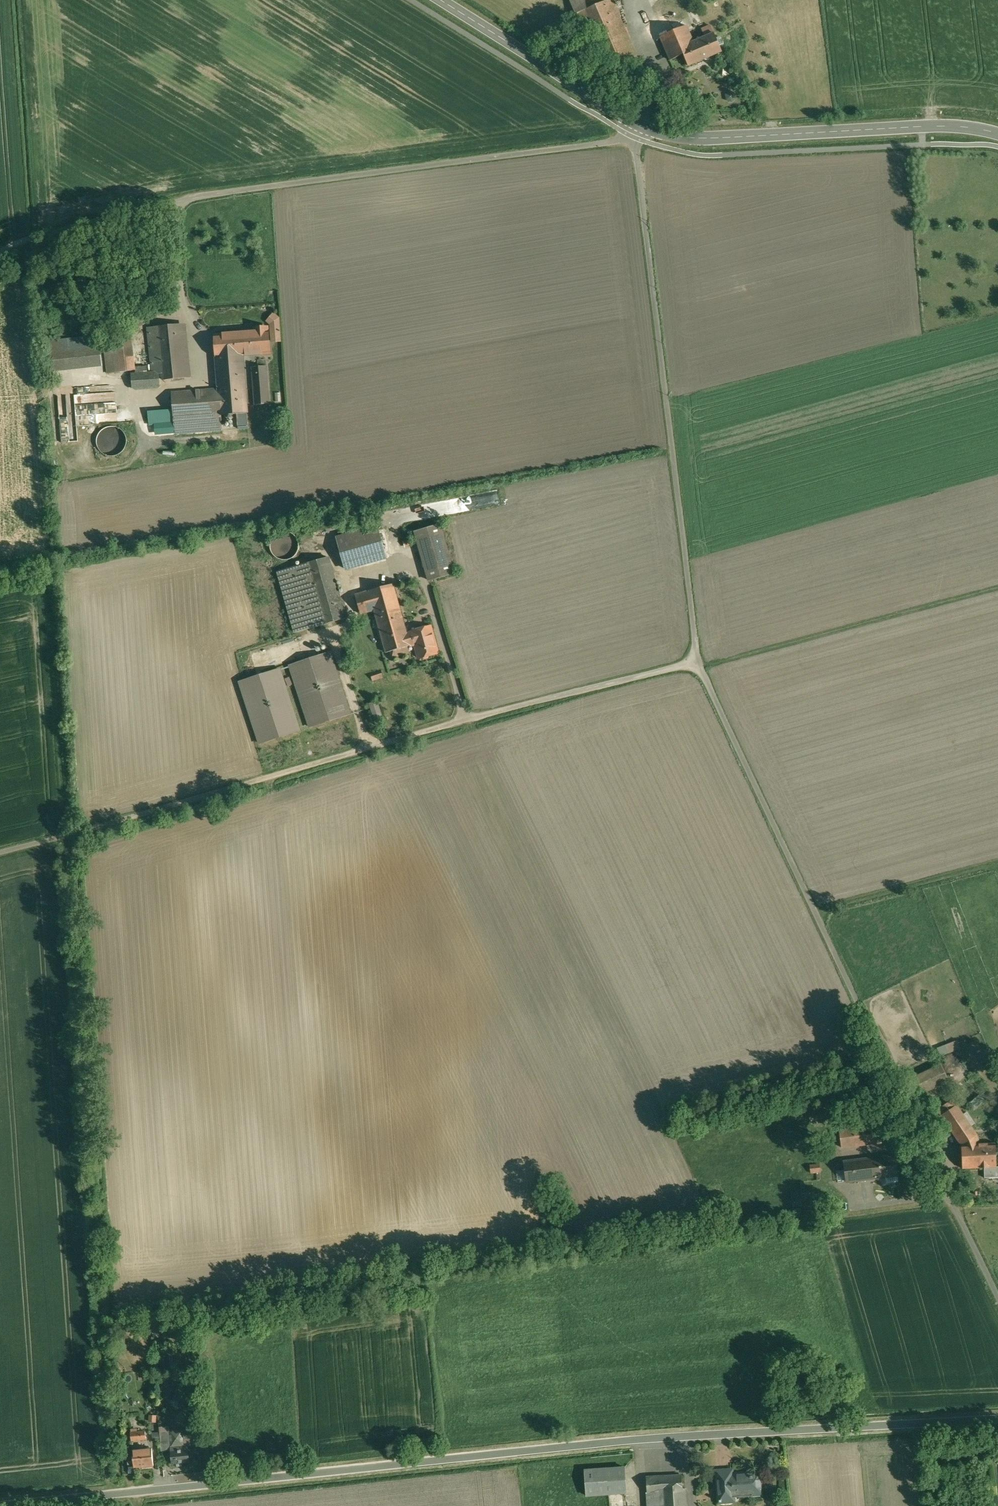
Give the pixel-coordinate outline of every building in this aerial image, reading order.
[(588,42),(597,38),(613,75),(634,66),(615,20),(621,17),(614,0),(570,0),(588,42)] [(677,30),(663,15),(647,30),(658,41),(661,38),(671,60),(684,54),(682,47),(694,42),(687,26),(677,30)] [(711,25),(702,29),(705,37),(694,42),(682,47),(684,54),(685,57),(684,57),(687,66),(689,66),(722,52),(711,25)] [(180,324),(148,327),(153,374),(159,374),(163,373),(164,380),(185,378),(180,324)] [(280,324),(271,324),(272,341),(281,340),(280,331),(281,331),(280,331),(280,324)] [(268,327),(255,328),(255,332),(237,333),(239,356),(243,355),(271,353),(269,331),(268,331),(268,327)] [(129,328),(113,330),(114,337),(105,338),(109,373),(136,370),(129,328)] [(237,333),(216,335),(217,356),(219,389),(172,393),(173,410),(174,419),(222,415),(238,414),(248,413),(243,355),(239,356),(237,333)] [(100,338),(63,342),(66,367),(102,363),(100,338)] [(258,366),(252,367),(255,405),(270,404),(267,366),(258,366)] [(153,374),(132,375),(133,388),(160,386),(159,374),(153,374)] [(115,406),(115,392),(96,392),(96,394),(87,394),(87,401),(95,400),(95,406),(115,406)] [(173,410),(148,412),(150,424),(174,422),(174,419),(173,410)] [(248,413),(238,414),(239,429),(249,428),(248,413)] [(70,432),(78,432),(77,415),(69,416),(70,432)] [(222,415),(174,419),(174,422),(175,433),(223,430),(222,415)] [(114,426),(112,426),(109,426),(107,427),(105,428),(104,429),(102,430),(101,431),(99,433),(98,435),(97,437),(97,439),(97,442),(97,445),(98,446),(99,448),(99,449),(101,451),(102,453),(104,454),(106,455),(108,456),(110,456),(113,456),(115,456),(118,455),(120,454),(121,453),(123,452),(124,450),(125,449),(126,447),(127,445),(127,443),(127,441),(127,438),(127,437),(126,435),(125,434),(125,432),(123,431),(121,429),(119,428),(117,427),(114,426)] [(440,525),(416,532),(430,580),(454,573),(440,525)] [(290,532),(287,531),(284,531),(281,531),(279,532),(277,533),(275,534),(273,536),(272,537),(272,538),(271,540),(270,541),(270,542),(270,544),(270,546),(270,548),(270,549),(271,551),(272,554),(274,556),(275,557),(277,558),(279,559),(280,560),(282,560),(285,560),(289,560),(291,559),(293,558),(294,557),(295,556),(296,554),(297,553),(298,551),(299,550),(299,549),(299,547),(300,545),(299,544),(299,542),(299,541),(298,539),(297,538),(296,536),(294,535),(293,534),(292,533),(290,532)] [(382,542),(343,552),(347,568),(386,557),(382,542)] [(328,557),(278,571),(296,632),(346,618),(328,557)] [(394,584),(369,591),(356,595),(361,614),(375,610),(379,625),(403,618),(394,584)] [(431,626),(413,632),(407,634),(403,618),(379,625),(387,653),(391,651),(393,657),(409,653),(407,647),(411,646),(411,645),(416,644),(420,658),(421,658),(423,659),(428,657),(429,656),(438,653),(431,626)] [(330,652),(291,665),(311,727),(350,715),(330,652)] [(301,730),(281,667),(238,681),(259,744),(301,730)] [(371,704),(377,723),(386,720),(380,701),(371,704)] [(943,1056),(962,1047),(958,1039),(939,1048),(943,1056)] [(949,1082),(940,1063),(913,1076),(922,1095),(949,1082)] [(973,1102),(978,1106),(985,1098),(980,1094),(973,1102)] [(975,1123),(967,1112),(963,1114),(953,1098),(936,1110),(961,1145),(980,1144),(975,1132),(970,1126),(975,1123)] [(825,1109),(809,1112),(811,1120),(827,1117),(825,1109)] [(854,1125),(839,1127),(842,1147),(882,1142),(879,1116),(853,1119),(854,1125)] [(995,1143),(980,1144),(981,1168),(996,1167),(995,1143)] [(980,1144),(961,1145),(962,1169),(981,1168),(980,1144)] [(895,1155),(844,1162),(846,1182),(898,1175),(895,1155)] [(820,1164),(810,1165),(811,1173),(821,1172),(820,1164)] [(182,1430),(170,1431),(171,1443),(172,1451),(178,1450),(178,1446),(184,1446),(183,1439),(185,1439),(184,1432),(183,1432),(182,1430)] [(170,1431),(160,1432),(161,1444),(171,1443),(170,1431)] [(146,1432),(132,1433),(133,1441),(147,1439),(146,1432)] [(184,1446),(178,1446),(178,1450),(172,1451),(173,1463),(190,1462),(188,1445),(184,1446)] [(152,1449),(134,1450),(135,1467),(154,1465),(152,1449)] [(132,1467),(132,1462),(124,1462),(125,1473),(133,1473),(132,1467)] [(625,1467),(585,1470),(587,1495),(627,1493),(625,1467)] [(760,1472),(733,1474),(733,1469),(717,1470),(718,1495),(752,1493),(752,1495),(762,1494),(760,1472)] [(646,1477),(648,1505),(687,1505),(686,1488),(683,1488),(682,1475),(646,1477)]
